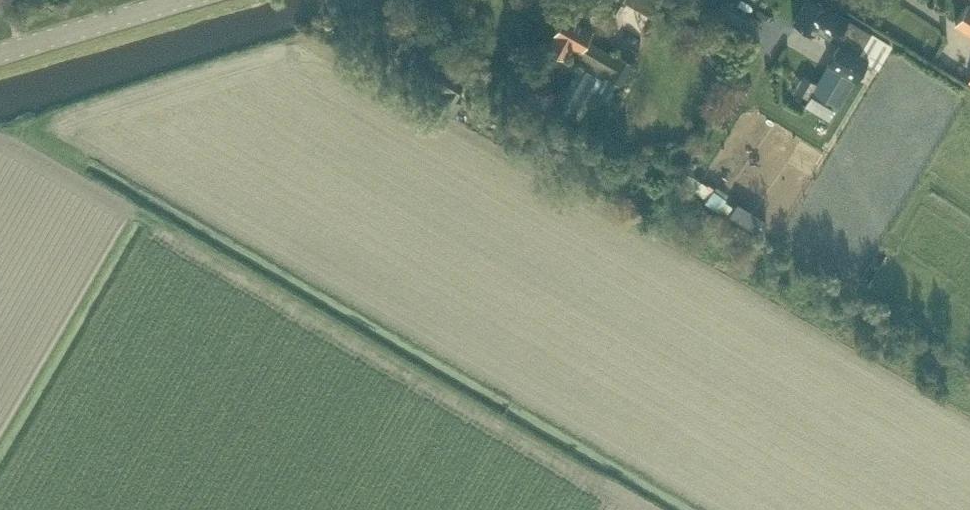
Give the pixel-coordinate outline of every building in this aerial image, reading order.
[(836,40),(841,42),(809,95),(838,112),(870,58),(860,53),(872,31),(820,0),(805,0),(793,21),(815,35),(818,30),(835,40),(836,40)] [(956,23),(969,32),(969,2),(956,23)] [(589,39),(593,30),(566,14),(548,45),(566,56),(573,45),(579,49),(576,53),(584,59),(556,105),(576,117),(600,76),(605,78),(602,83),(616,92),(635,62),(618,52),(617,55),(589,39)] [(897,33),(882,52),(892,60),(907,41),(897,33)] [(623,141),(606,131),(601,140),(618,150),(623,141)]
